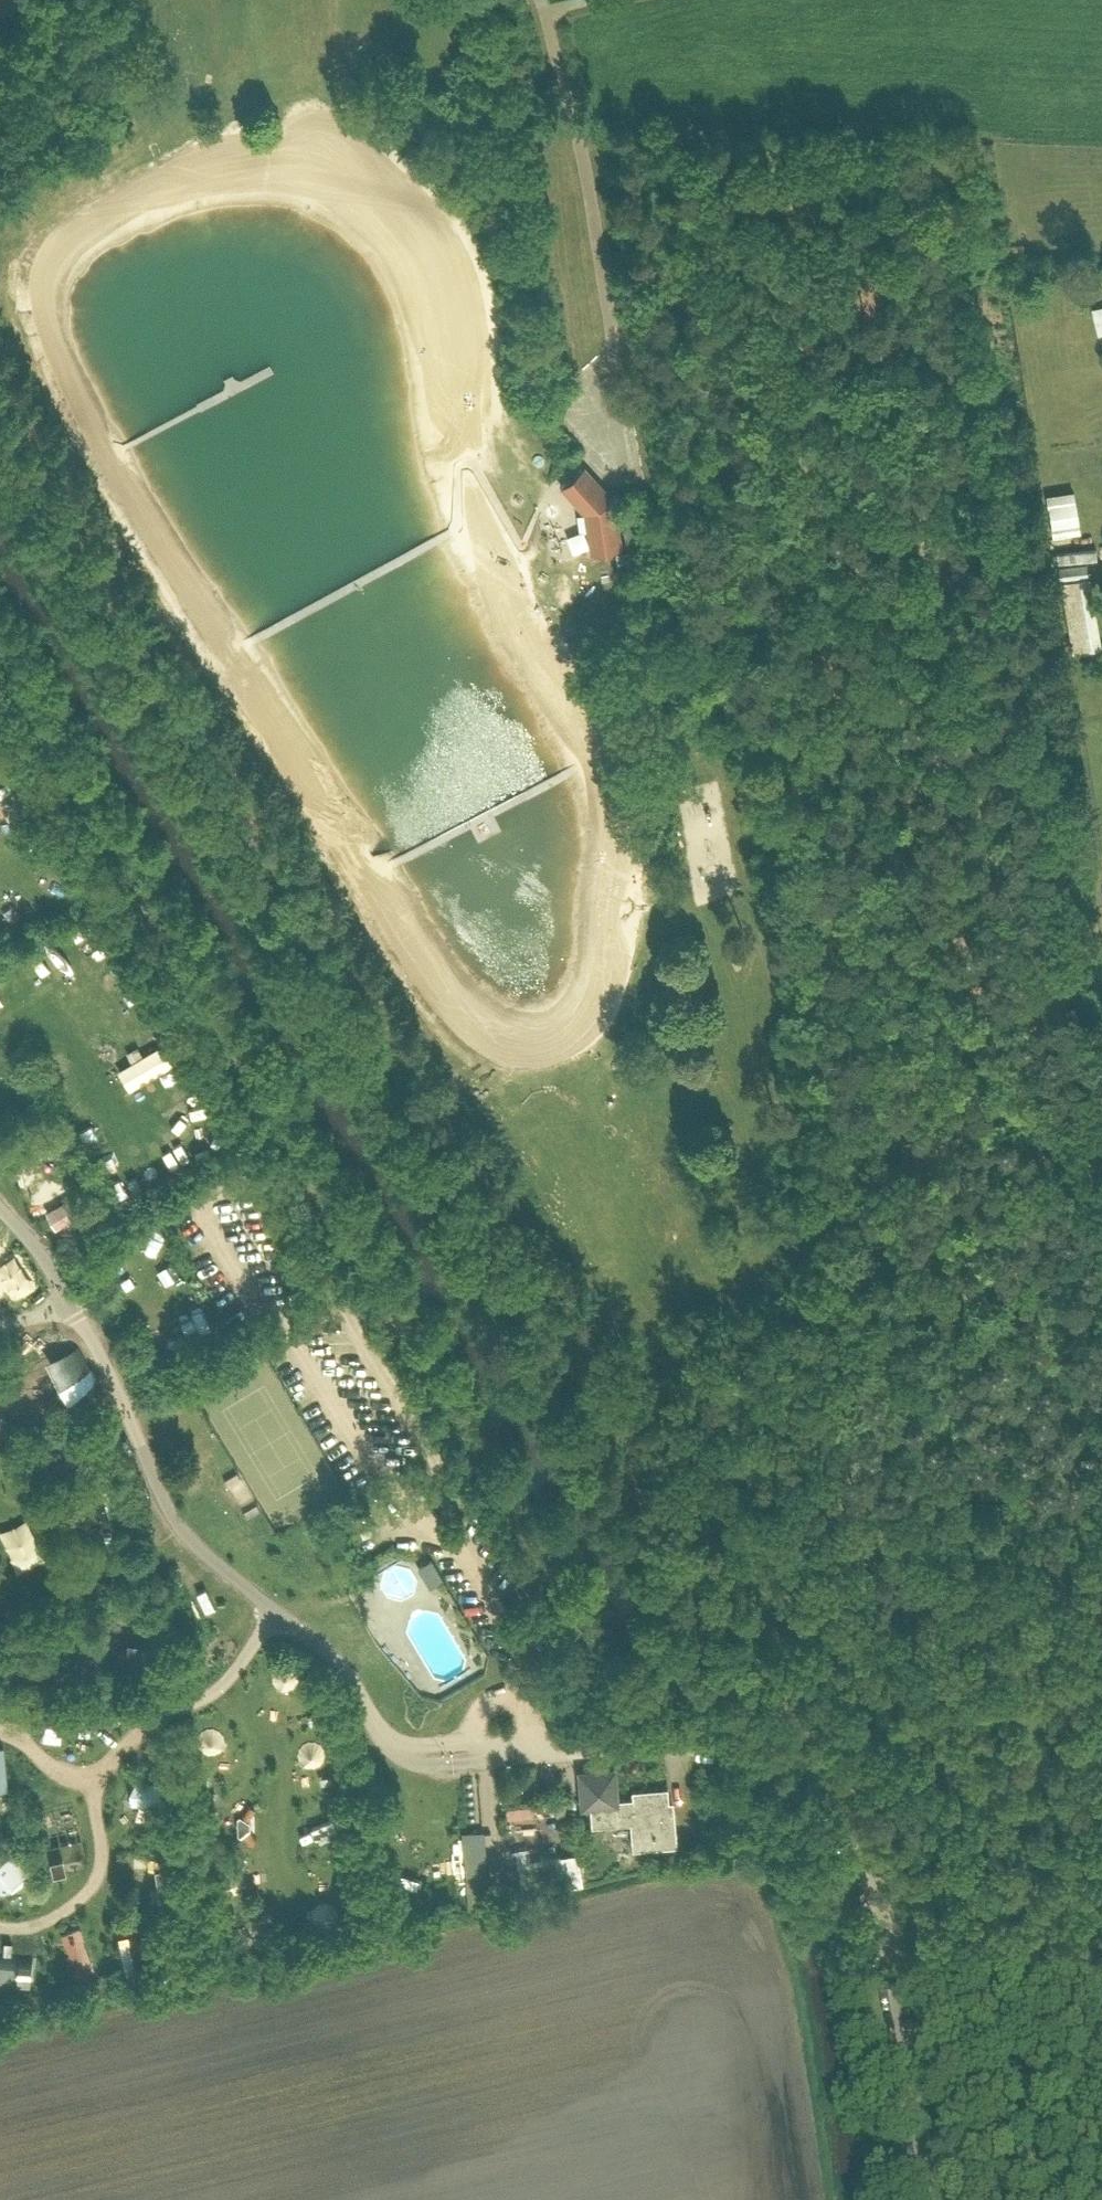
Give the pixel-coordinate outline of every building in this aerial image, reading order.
[(614,501),(613,500),(592,477),(582,466),(557,489),(567,501),(583,517),(589,558),(622,554),(614,501)] [(637,546),(635,526),(625,527),(627,547),(637,546)] [(1073,653),(1101,648),(1090,577),(1061,582),(1073,653)] [(48,1211),(56,1226),(82,1212),(74,1197),(48,1211)] [(0,1760),(0,1791),(8,1790),(5,1760),(0,1760)] [(662,1847),(677,1845),(674,1808),(670,1809),(668,1787),(632,1790),(633,1798),(614,1799),(612,1772),(583,1774),(584,1785),(585,1793),(580,1794),(580,1799),(585,1798),(586,1804),(590,1804),(592,1826),(631,1823),(633,1849),(662,1847)] [(46,1822),(90,1816),(87,1795),(44,1800),(46,1822)] [(248,1804),(241,1815),(239,1814),(237,1816),(238,1833),(240,1834),(242,1833),(251,1844),(257,1839),(249,1828),(249,1820),(248,1819),(256,1809),(248,1804)] [(515,1820),(526,1819),(525,1807),(514,1808),(515,1820)] [(15,1824),(11,1809),(0,1812),(0,1828),(15,1824)] [(464,1832),(469,1906),(489,1904),(483,1831),(464,1832)] [(55,1845),(41,1848),(44,1859),(52,1857),(55,1868),(66,1866),(64,1855),(81,1852),(81,1851),(84,1847),(82,1840),(78,1838),(77,1838),(56,1843),(55,1845)] [(579,1850),(519,1861),(523,1883),(566,1875),(568,1885),(585,1882),(579,1850)] [(62,1933),(78,1974),(95,1968),(79,1926),(62,1933)] [(34,1956),(0,1953),(0,1978),(31,1980),(34,1956)]
